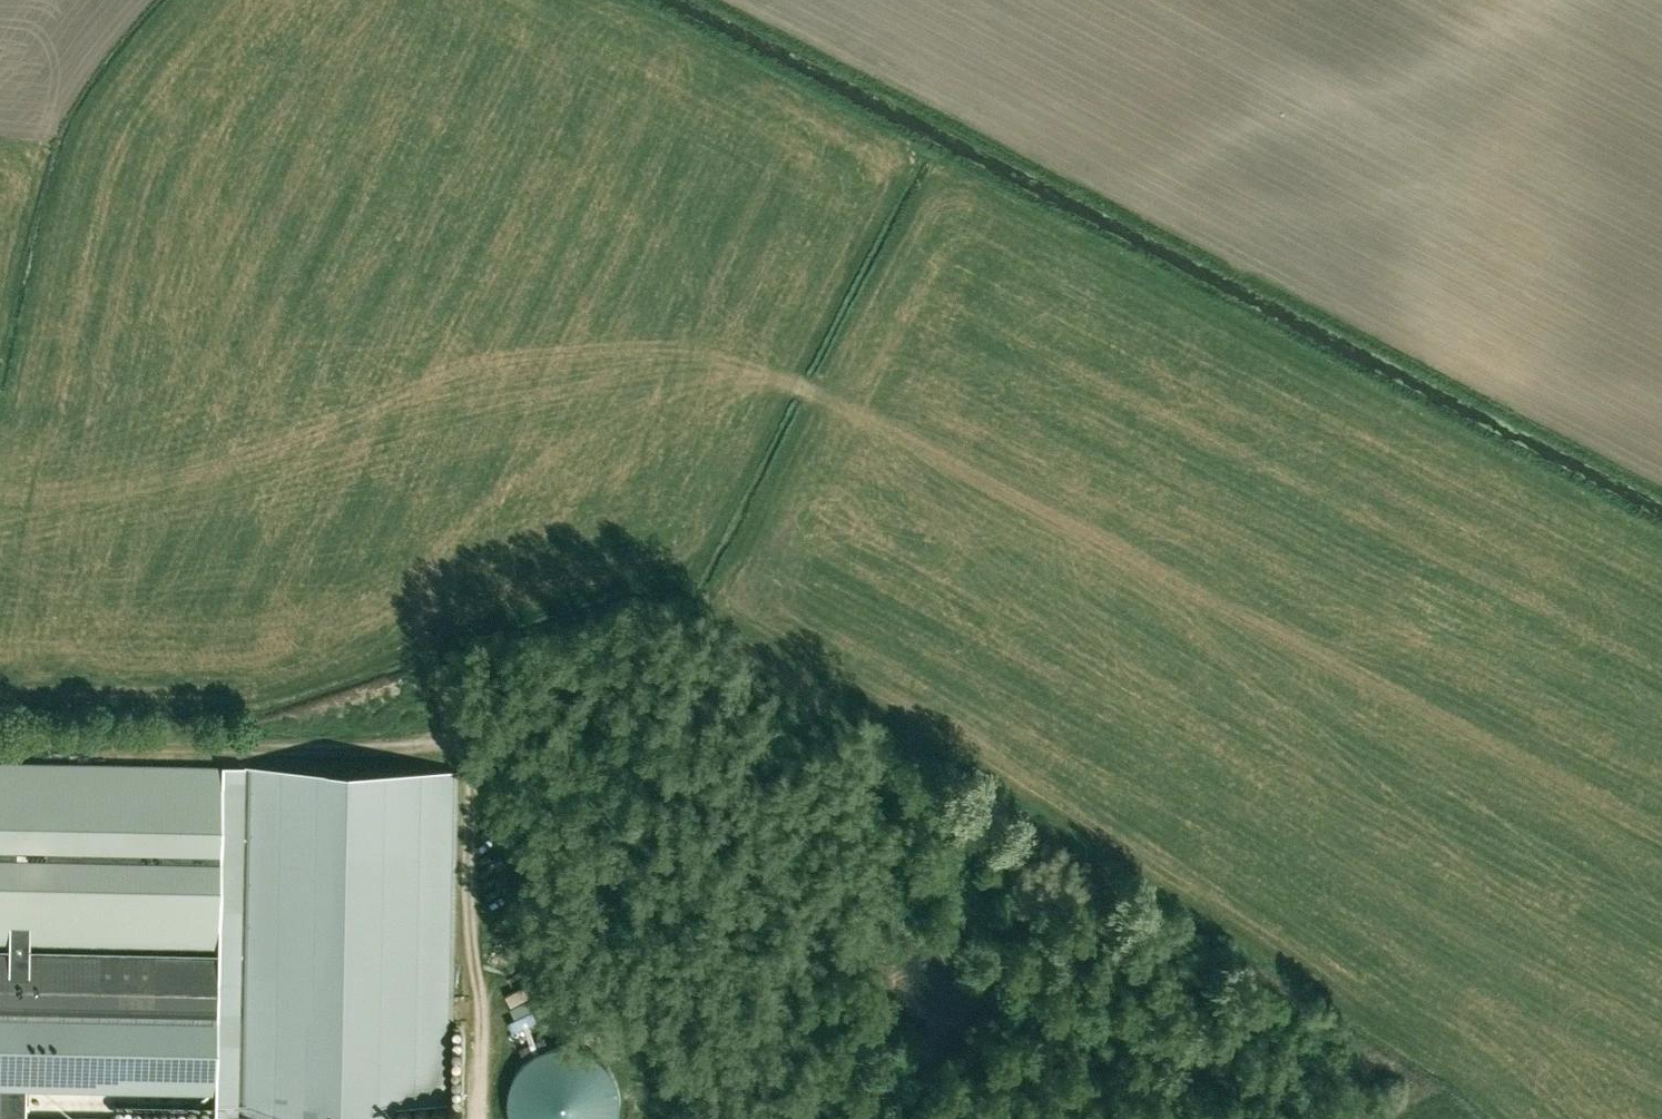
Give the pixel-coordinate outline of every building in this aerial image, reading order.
[(9,941),(31,941),(218,945),(217,960),(215,1093),(214,1115),(268,1116),(268,1118),(397,1118),(397,1099),(452,1100),(459,772),(0,763),(0,940),(9,941)] [(27,1086),(27,1089),(215,1093),(217,960),(31,956),(31,941),(9,941),(9,955),(0,955),(0,1085),(27,1086)] [(619,1118),(621,1103),(619,1086),(611,1071),(600,1059),(586,1050),(569,1046),(553,1047),(537,1053),(524,1062),(515,1074),(509,1089),(508,1104),(510,1118),(619,1118)] [(26,1095),(27,1089),(27,1086),(0,1085),(0,1118),(110,1118),(26,1117),(26,1095)]
